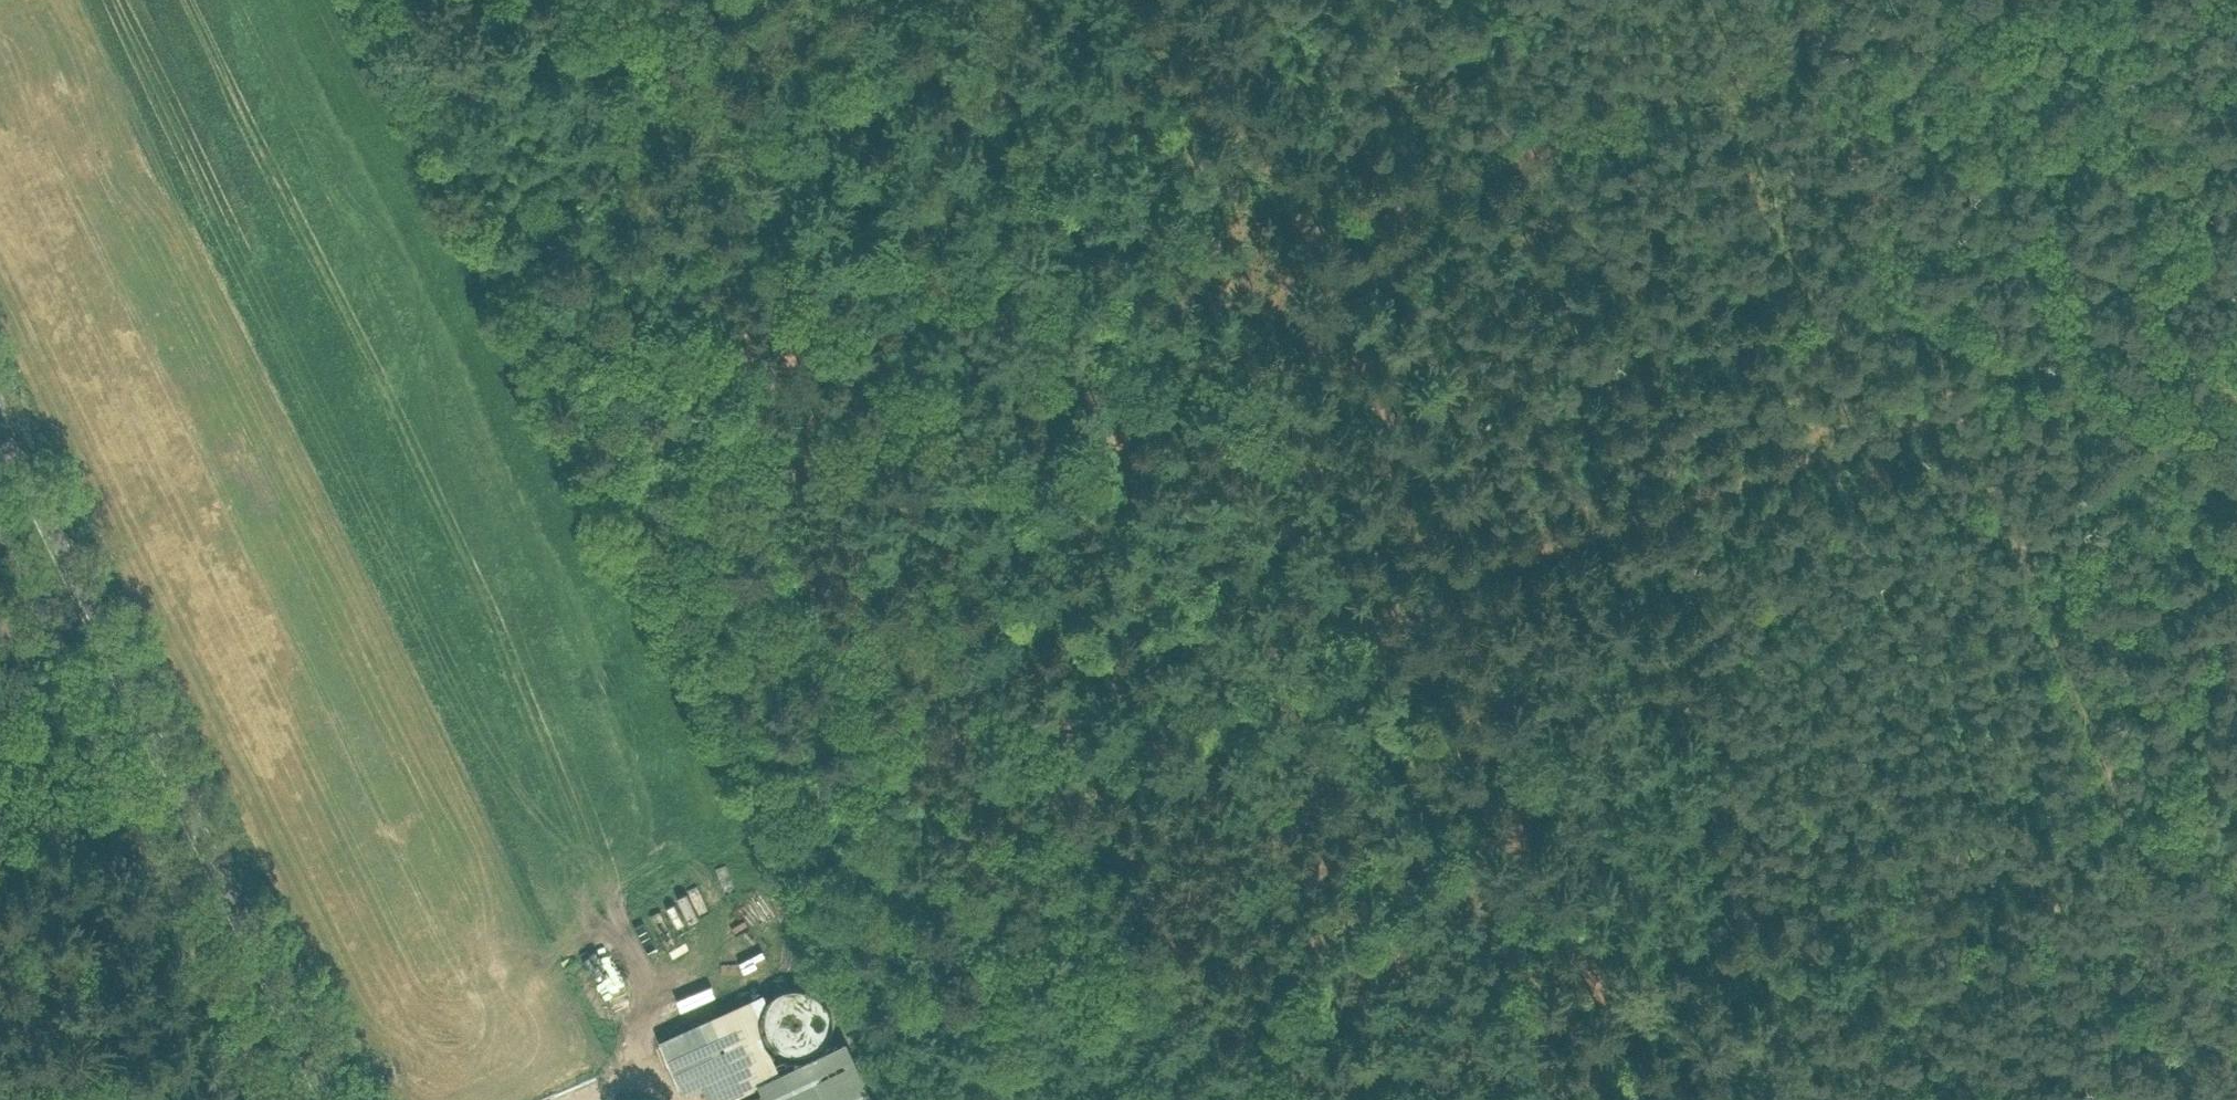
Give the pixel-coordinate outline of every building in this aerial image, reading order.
[(599,956),(591,960),(606,994),(615,990),(599,956)] [(742,1005),(656,1044),(675,1085),(696,1076),(705,1096),(770,1066),(742,1005)] [(848,1040),(760,1083),(768,1099),(877,1099),(848,1040)]
